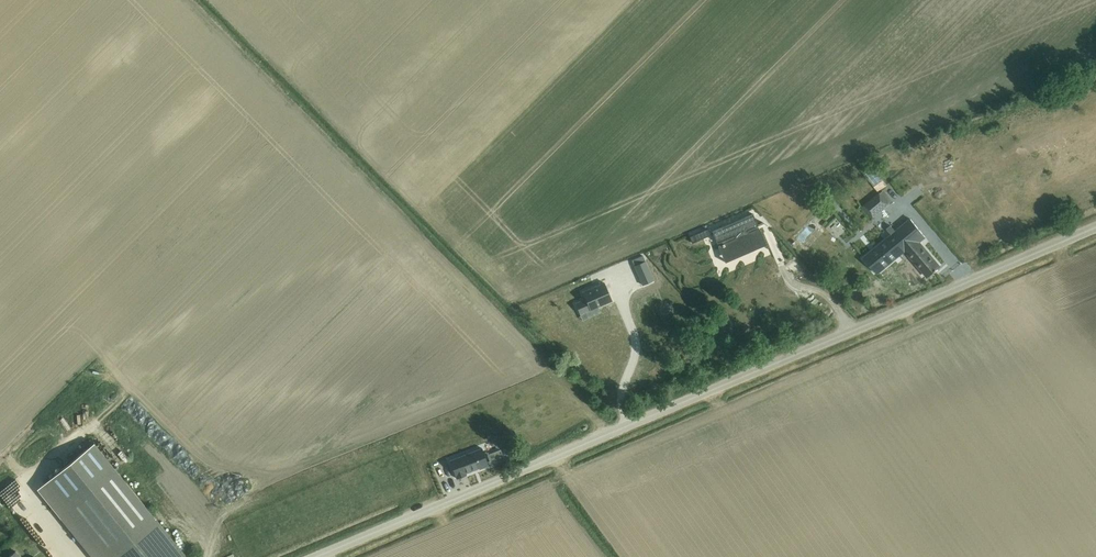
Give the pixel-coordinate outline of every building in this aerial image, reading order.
[(872,168),(863,174),(877,191),(885,184),(872,168)] [(876,195),(861,207),(870,218),(885,206),(888,203),(892,200),(884,190),(880,194),(879,193),(876,195)] [(824,210),(819,215),(826,220),(830,216),(824,210)] [(729,224),(712,231),(715,238),(717,243),(719,242),(720,242),(721,245),(722,246),(727,243),(728,246),(729,249),(730,249),(733,256),(732,256),(733,256),(742,252),(743,252),(744,252),(746,251),(746,249),(745,248),(747,247),(750,246),(752,245),(753,248),(765,243),(765,244),(765,245),(766,245),(767,244),(760,228),(757,230),(756,227),(755,227),(758,226),(758,225),(756,220),(753,214),(729,224)] [(896,230),(891,225),(887,228),(892,234),(864,258),(876,273),(906,248),(928,275),(939,266),(919,241),(925,236),(910,218),(910,219),(896,230)] [(693,243),(703,238),(701,232),(690,237),(693,243)] [(792,237),(787,242),(793,248),(798,243),(792,237)] [(792,261),(799,268),(803,263),(796,257),(792,261)] [(653,280),(646,262),(635,267),(643,285),(653,280)] [(612,300),(605,283),(582,292),(586,299),(575,304),(580,314),(590,309),(590,310),(612,300)] [(46,482),(107,556),(187,556),(94,443),(46,482)] [(464,455),(450,461),(453,470),(456,477),(457,479),(461,477),(466,475),(466,473),(474,470),(479,468),(479,469),(480,469),(484,467),(489,465),(486,458),(482,448),(464,455)] [(501,450),(489,455),(491,461),(503,456),(501,450)] [(9,499),(18,490),(13,485),(4,494),(9,499)]
